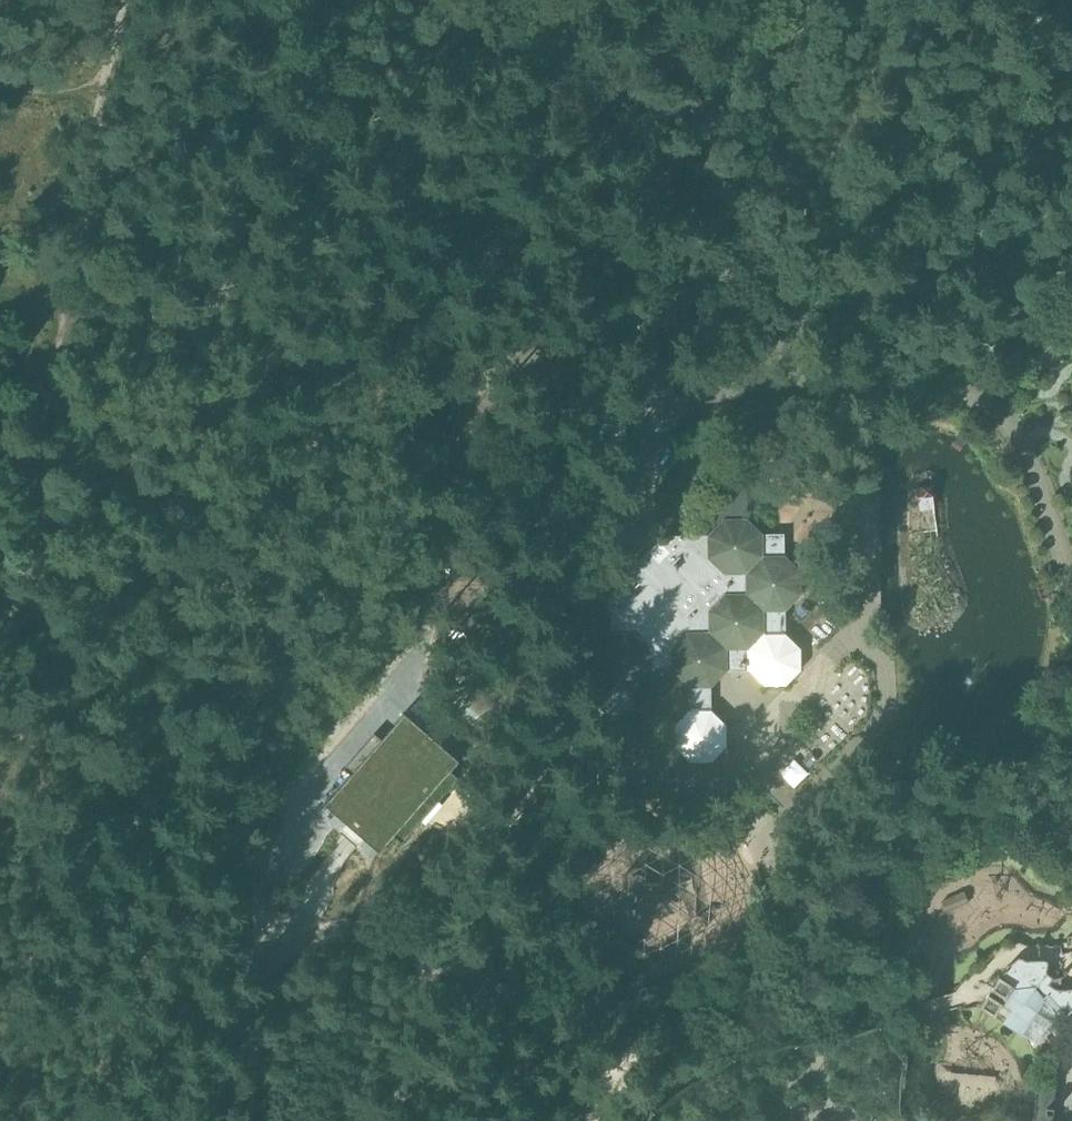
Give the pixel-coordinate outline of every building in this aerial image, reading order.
[(963,369),(982,366),(981,354),(961,357),(963,369)] [(1002,380),(1003,392),(1019,391),(1018,380),(1017,373),(1001,375),(1002,380)] [(929,487),(915,487),(915,558),(930,558),(929,487)] [(611,633),(596,649),(596,673),(613,687),(612,710),(621,710),(630,709),(634,709),(651,725),(673,724),(689,709),(711,706),(711,687),(726,671),(748,670),(748,648),(763,634),(785,633),(785,610),(801,593),(800,572),(783,555),(784,533),(762,534),(759,531),(746,518),(723,518),(707,534),(686,534),(681,534),(665,535),(663,535),(658,540),(655,543),(623,576),(610,589),(611,633)] [(350,775),(325,804),(350,827),(348,829),(358,838),(360,835),(379,852),(393,836),(402,843),(458,778),(450,771),(459,761),(427,733),(404,713),(381,739),(374,733),(344,769),(350,775)] [(1062,1020),(1066,1016),(1071,1011),(1071,989),(1056,989),(1049,984),(1051,981),(1053,977),(1047,973),(1047,960),(1026,961),(1019,957),(1008,966),(1006,971),(999,977),(992,988),(992,987),(986,996),(979,1007),(994,1017),(1013,988),(1015,990),(1033,988),(1062,1020)] [(798,1038),(802,1042),(808,1048),(819,1040),(820,1039),(812,1025),(798,1038)] [(437,1076),(436,1087),(450,1089),(451,1077),(437,1076)] [(1056,1085),(1037,1083),(1034,1120),(1053,1120),(1056,1085)]
